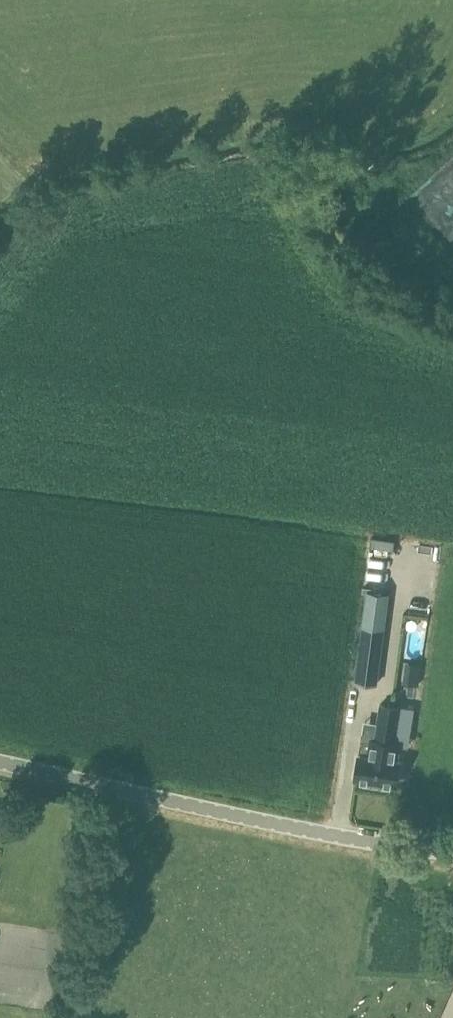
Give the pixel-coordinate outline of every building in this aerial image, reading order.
[(368,592),(356,680),(378,683),(389,595),(368,592)] [(423,664),(407,662),(404,683),(420,685),(423,664)] [(360,754),(357,777),(387,782),(397,783),(401,761),(397,760),(400,744),(397,744),(402,708),(381,704),(378,724),(366,722),(363,738),(361,754),(360,754)]
